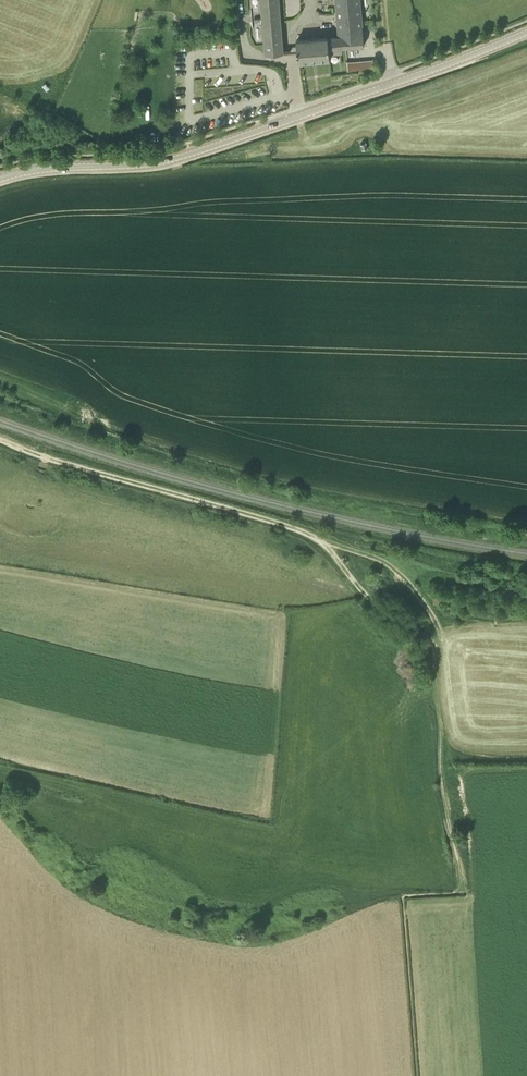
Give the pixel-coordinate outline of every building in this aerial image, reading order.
[(265,43),(266,54),(283,52),(282,41),(279,0),(261,0),(265,43)] [(339,36),(328,37),(328,36),(297,39),(298,61),(330,58),(330,53),(341,52),(340,47),(364,45),(363,34),(360,0),(335,0),(339,36)] [(373,59),(349,60),(350,71),(374,69),(373,59)] [(361,144),(363,150),(369,148),(367,142),(361,144)]
